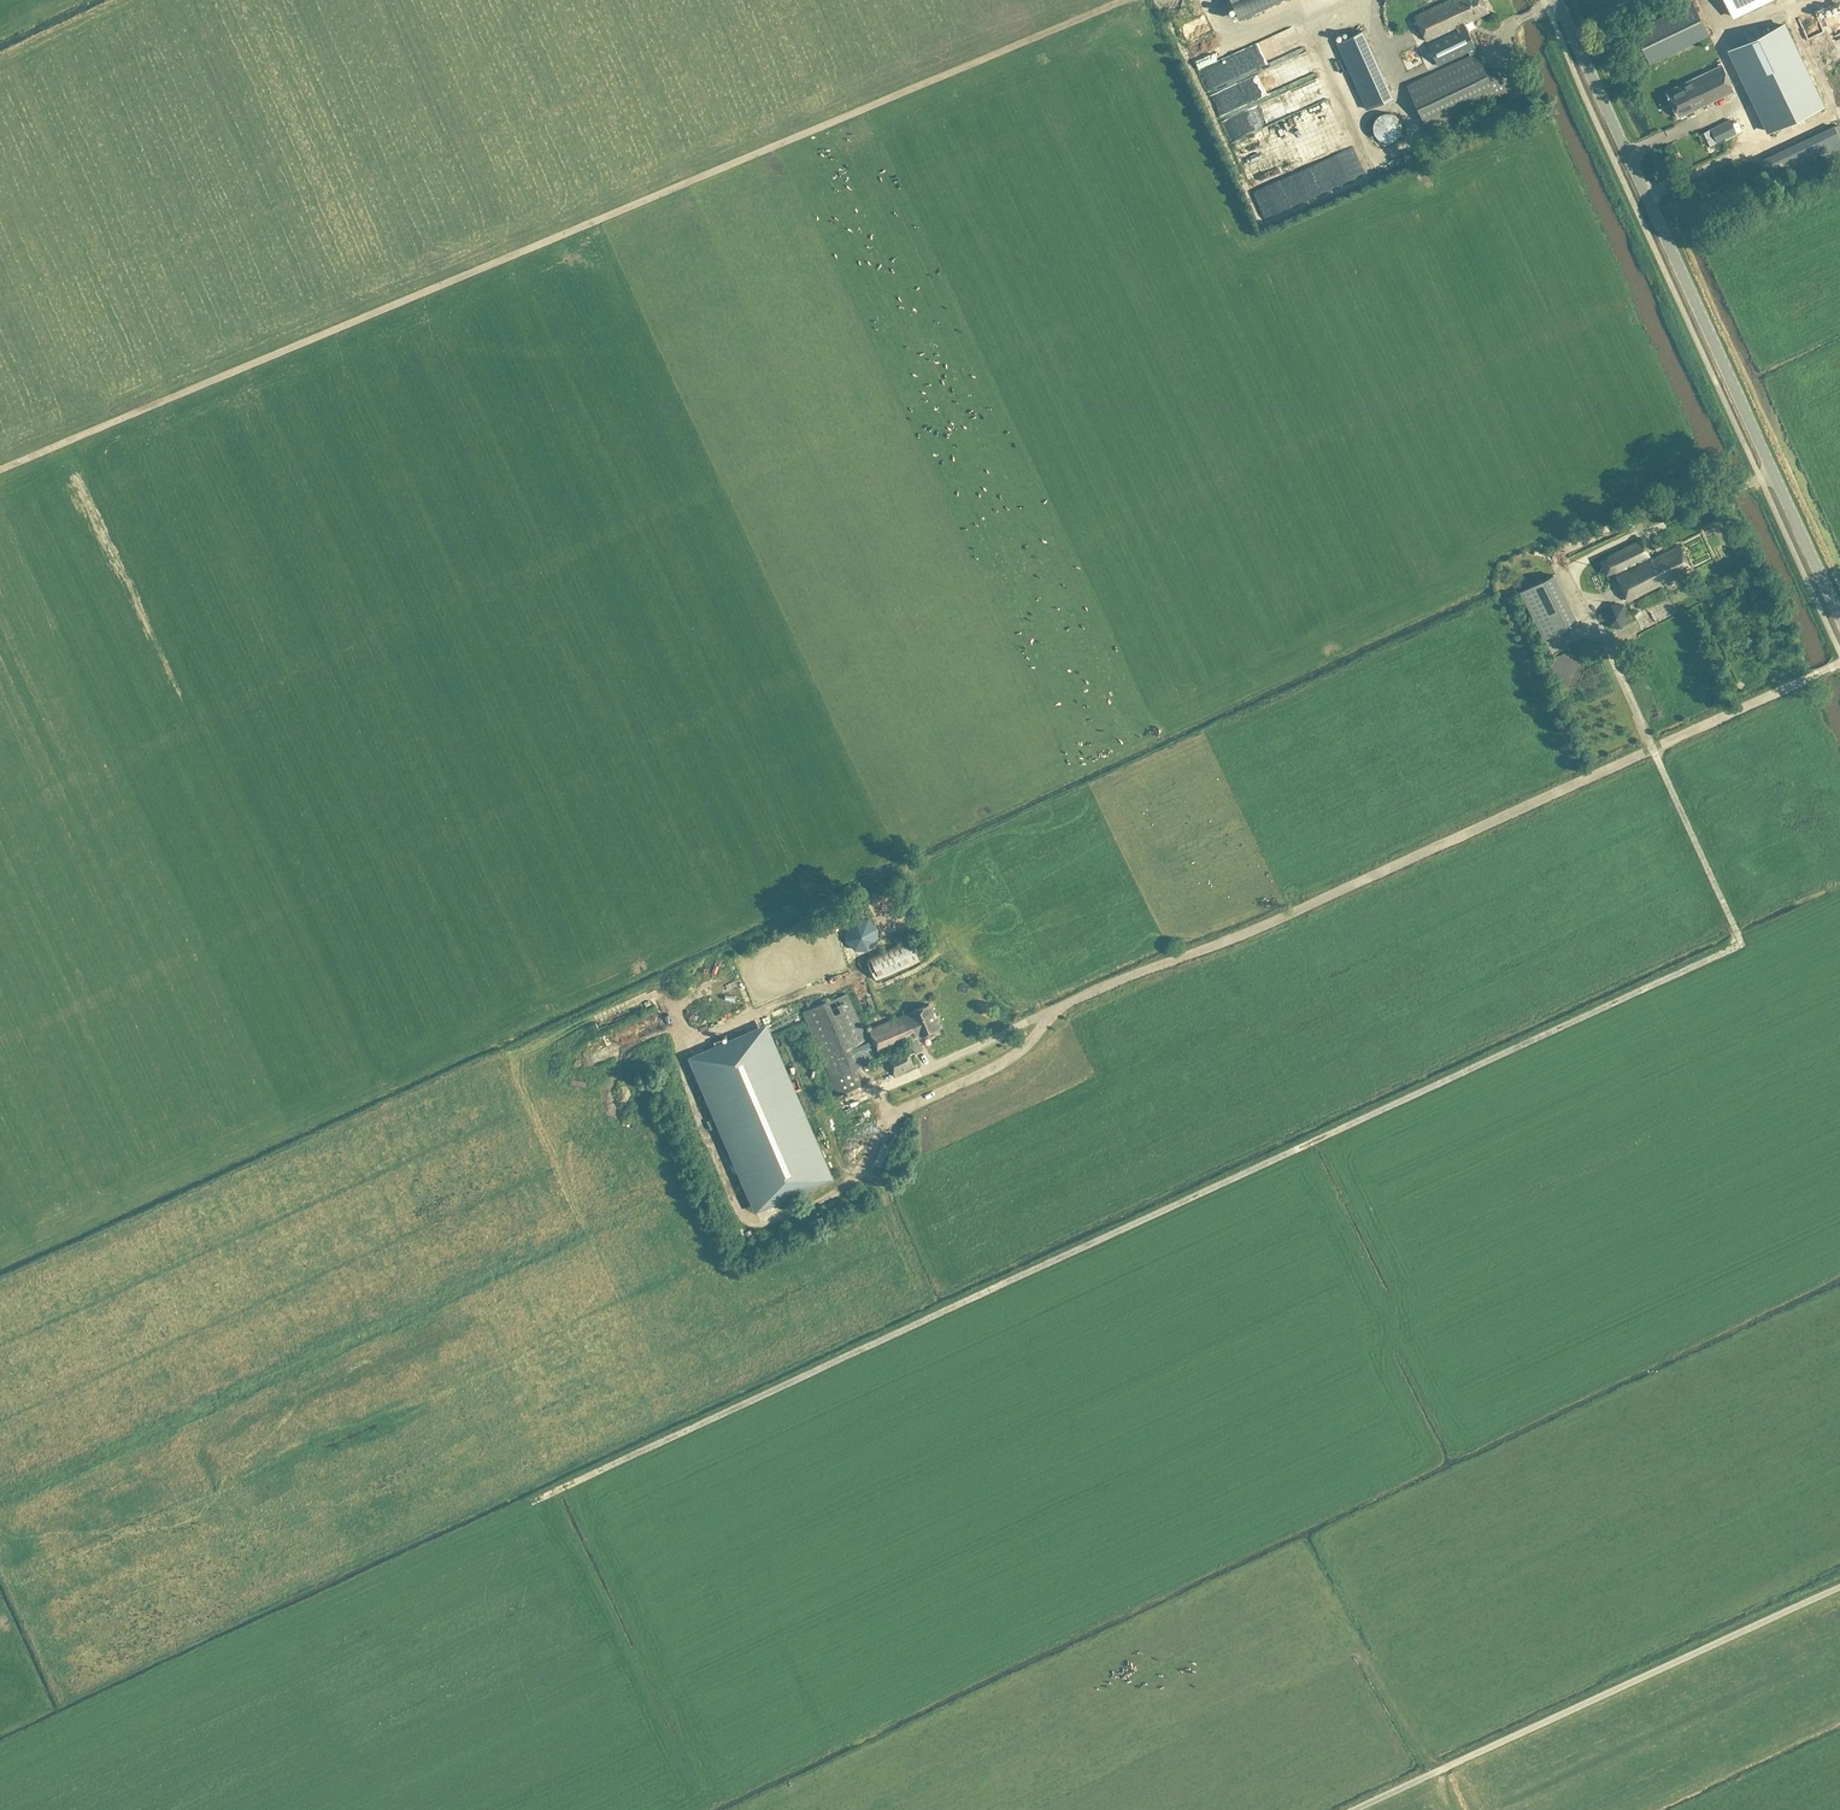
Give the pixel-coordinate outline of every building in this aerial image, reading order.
[(1278,0),(1231,0),(1239,18),(1278,0)] [(1488,12),(1483,0),(1450,0),(1442,3),(1414,17),(1426,41),(1456,27),(1458,31),(1427,45),(1437,66),(1467,52),(1470,56),(1406,86),(1427,130),(1506,92),(1496,69),(1486,74),(1476,53),(1472,55),(1470,50),(1475,48),(1463,24),(1488,12)] [(1732,16),(1765,0),(1724,0),(1732,16)] [(1708,36),(1692,3),(1634,31),(1649,64),(1708,36)] [(1802,28),(1817,23),(1814,14),(1799,20),(1802,28)] [(1788,22),(1734,46),(1756,98),(1811,74),(1788,22)] [(1392,99),(1361,32),(1336,43),(1366,110),(1392,99)] [(1272,48),(1270,42),(1276,40),(1274,33),(1254,39),(1259,52),(1272,48)] [(1678,118),(1734,91),(1721,63),(1718,64),(1719,67),(1665,92),(1678,118)] [(1398,136),(1399,134),(1400,132),(1401,129),(1401,127),(1401,126),(1400,124),(1399,121),(1398,119),(1397,118),(1394,116),(1390,114),(1387,114),(1383,114),(1380,116),(1377,117),(1376,119),(1374,121),(1373,124),(1373,126),(1373,130),(1373,132),(1374,134),(1375,137),(1377,138),(1378,139),(1380,141),(1381,141),(1385,142),(1387,142),(1388,142),(1392,142),(1394,141),(1395,139),(1397,138),(1398,136)] [(1736,134),(1729,120),(1709,130),(1716,143),(1736,134)] [(1678,491),(1670,495),(1673,501),(1681,497),(1678,491)] [(1669,514),(1662,500),(1655,503),(1661,517),(1669,514)] [(1641,540),(1607,556),(1615,573),(1633,565),(1634,567),(1616,576),(1626,601),(1690,569),(1680,545),(1650,559),(1641,540)] [(1663,549),(1660,543),(1653,546),(1656,552),(1663,549)] [(1552,576),(1520,592),(1543,640),(1576,624),(1552,576)] [(856,924),(841,937),(858,955),(865,949),(868,953),(877,945),(856,924)] [(875,982),(919,963),(908,938),(865,957),(875,982)] [(920,1037),(939,1029),(928,1005),(910,1012),(910,1013),(869,1030),(873,1040),(867,1042),(846,993),(801,1012),(838,1095),(860,1085),(853,1069),(875,1060),(869,1046),(875,1044),(879,1054),(909,1041),(914,1053),(921,1050),(916,1038),(920,1037)] [(870,1014),(875,1012),(871,1000),(866,1002),(870,1014)] [(626,1003),(617,1008),(620,1014),(629,1010),(626,1003)] [(639,1010),(642,1017),(652,1013),(648,1005),(639,1010)] [(831,1187),(773,1028),(693,1058),(752,1217),(831,1187)] [(895,1077),(913,1067),(906,1048),(888,1057),(895,1077)]
